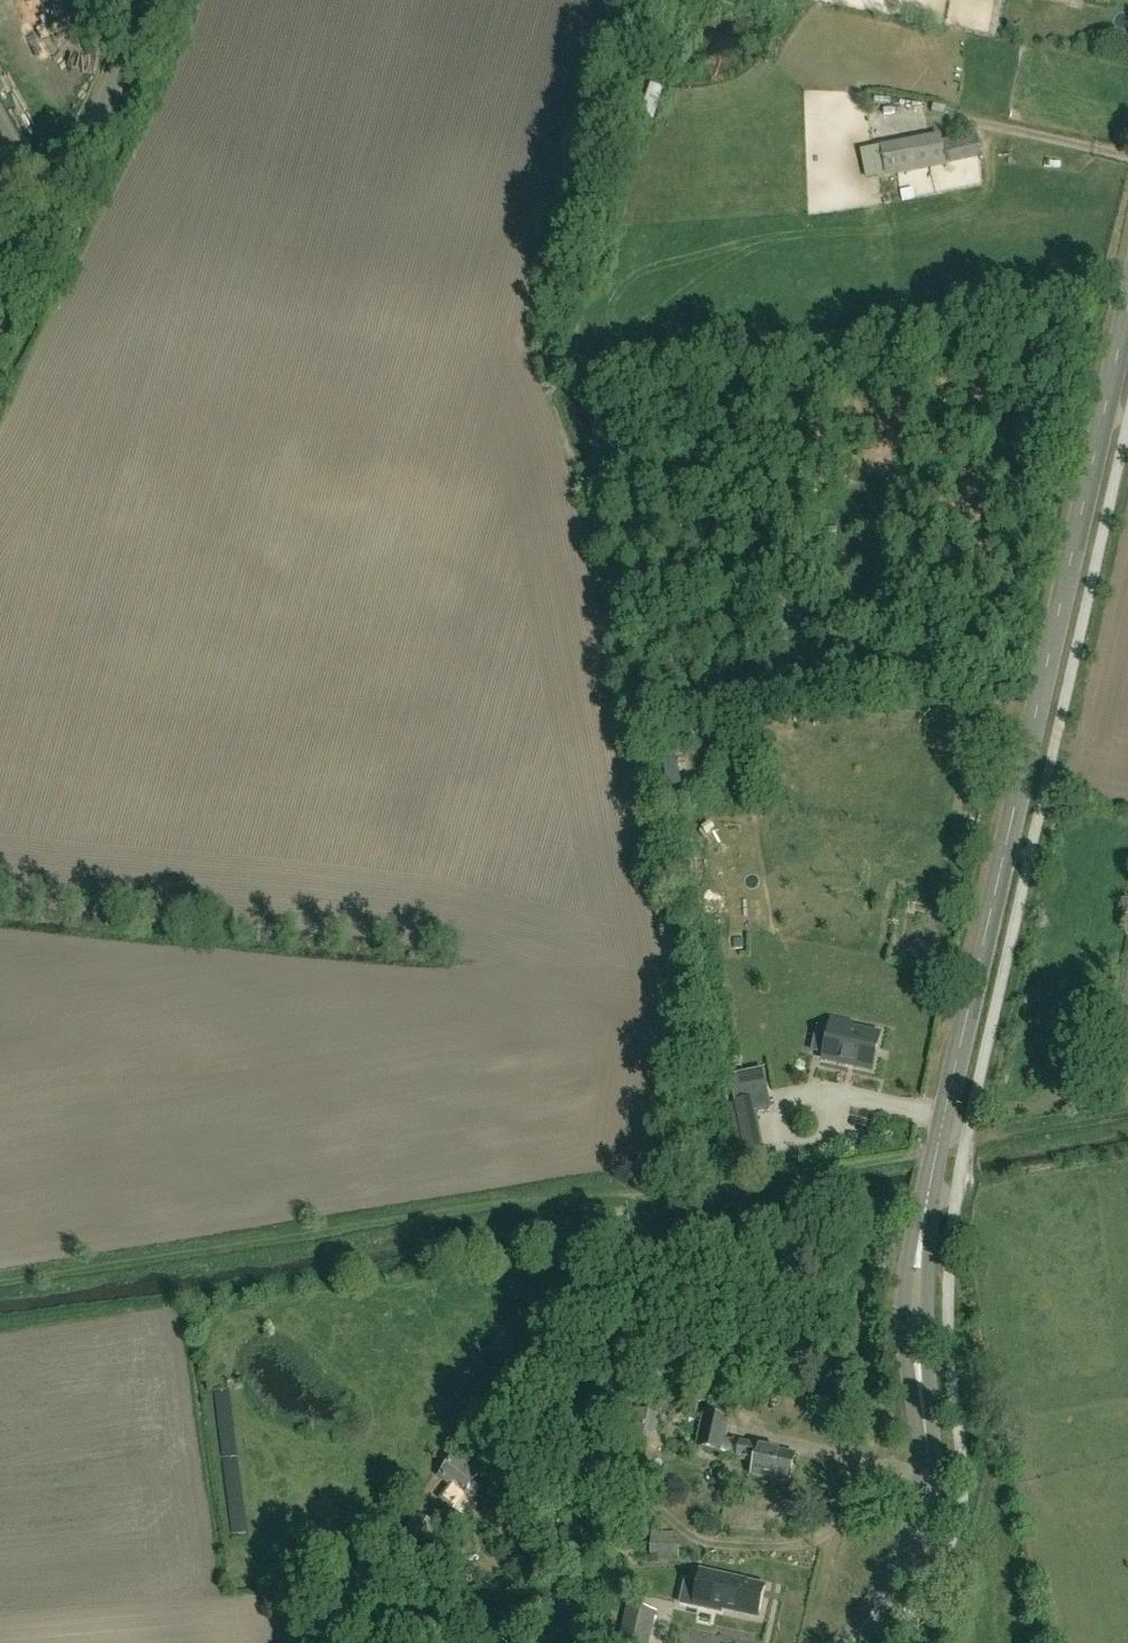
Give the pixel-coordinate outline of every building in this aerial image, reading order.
[(981,156),(976,132),(941,139),(940,134),(880,145),(887,177),(946,165),(946,163),(981,156)] [(823,1059),(872,1070),(879,1035),(851,1029),(852,1024),(832,1019),(823,1059)] [(747,1071),(730,1074),(736,1101),(746,1152),(762,1149),(757,1124),(755,1112),(771,1108),(766,1081),(749,1085),(747,1071)] [(629,1408),(626,1429),(653,1433),(657,1413),(629,1408)] [(704,1415),(697,1447),(722,1453),(729,1420),(704,1415)] [(795,1454),(741,1443),(737,1459),(755,1463),(752,1476),(788,1483),(795,1454)] [(437,1478),(463,1495),(479,1471),(454,1453),(437,1478)] [(759,1617),(765,1588),(746,1583),(747,1580),(730,1577),(730,1578),(701,1572),(698,1584),(704,1585),(703,1589),(700,1603),(723,1608),(723,1609),(759,1617)] [(656,1611),(627,1605),(619,1642),(649,1642),(656,1611)]
